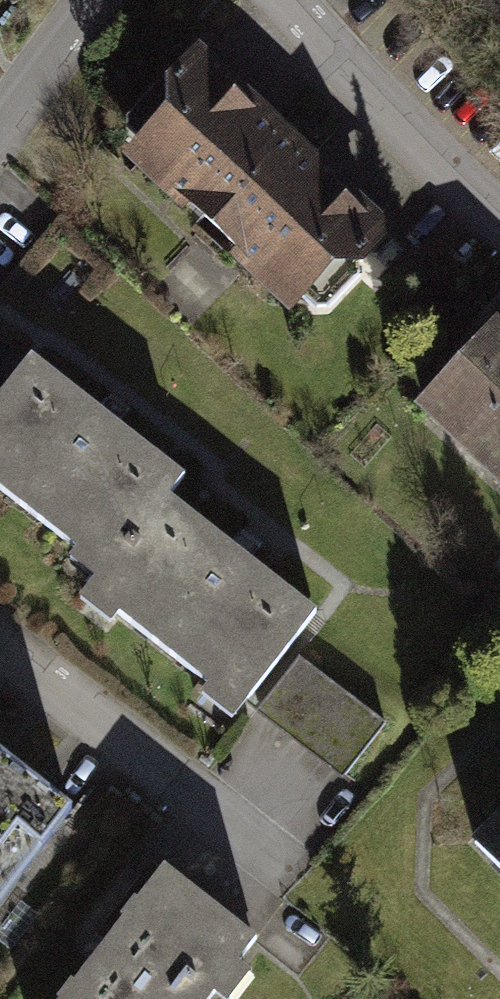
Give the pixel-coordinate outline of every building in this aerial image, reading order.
[(201,57),(121,144),(290,300),(371,213),(280,129),(201,57)] [(411,411),(499,489),(499,323),(493,317),(411,411)] [(31,367),(0,408),(0,518),(96,589),(72,621),(108,648),(119,632),(212,700),(195,723),(230,749),(324,623),(166,506),(185,481),(31,367)] [(384,718),(310,665),(268,723),(342,776),(384,718)] [(41,823),(0,790),(0,872),(41,823)] [(473,851),(499,876),(499,823),(473,851)] [(37,998),(209,998),(212,995),(218,998),(236,998),(256,973),(240,960),(258,937),(150,854),(37,998)]
